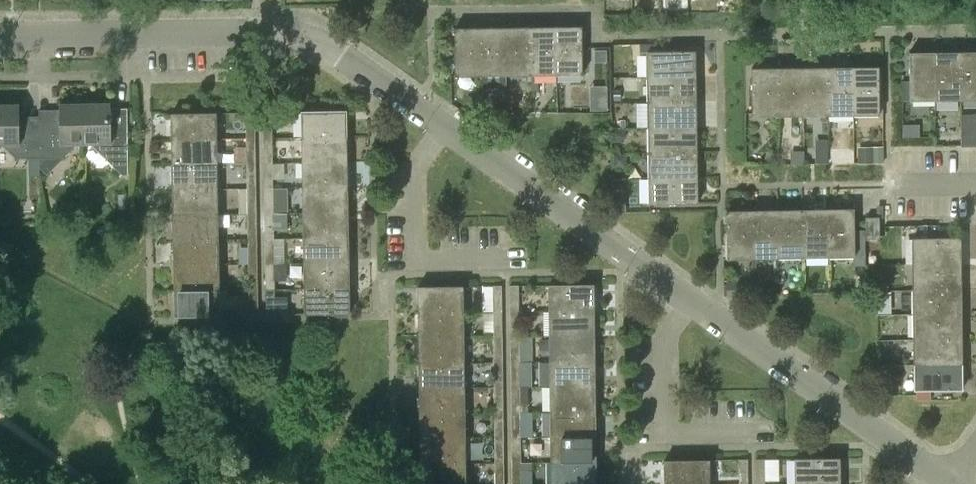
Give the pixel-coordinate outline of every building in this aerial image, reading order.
[(555,75),(555,27),(529,28),(529,76),(555,75)] [(580,27),(555,27),(555,75),(581,75),(580,27)] [(454,76),(478,76),(478,28),(454,28),(454,76)] [(504,76),(504,28),(478,28),(478,76),(504,76)] [(529,76),(529,28),(504,28),(504,76),(529,76)] [(640,44),(640,55),(647,54),(647,77),(695,76),(694,51),(649,52),(649,44),(640,44)] [(909,101),(934,100),(934,52),(909,53),(909,101)] [(934,52),(934,100),(960,100),(960,52),(934,52)] [(960,100),(975,100),(975,52),(960,52),(960,100)] [(802,116),(802,67),(776,68),(776,116),(802,116)] [(828,116),(827,67),(802,67),(802,116),(828,116)] [(853,115),(853,67),(827,67),(828,116),(853,115)] [(878,67),(853,67),(853,115),(879,115),(878,67)] [(752,116),(776,116),(776,68),(751,68),(752,116)] [(695,76),(647,77),(647,103),(695,102),(695,76)] [(595,92),(595,111),(606,111),(606,92),(595,92)] [(620,95),(612,95),(612,104),(620,103),(620,95)] [(695,102),(647,103),(648,129),(696,128),(695,102)] [(108,104),(82,105),(82,145),(89,144),(103,158),(127,158),(126,131),(109,132),(108,104)] [(38,122),(38,133),(38,159),(63,159),(76,145),(82,145),(82,105),(57,105),(57,122),(38,122)] [(0,106),(0,146),(1,146),(15,159),(38,159),(38,133),(18,133),(18,106),(0,106)] [(300,111),(301,136),(346,135),(346,110),(300,111)] [(975,144),(975,112),(961,113),(962,145),(975,144)] [(170,114),(170,139),(216,138),(215,113),(170,114)] [(245,113),(246,138),(255,138),(255,113),(245,113)] [(262,113),(262,138),(271,138),(271,113),(262,113)] [(624,136),(624,127),(611,128),(611,141),(619,141),(624,136)] [(696,128),(648,129),(648,154),(696,154),(696,128)] [(302,161),(347,160),(346,135),(301,136),(302,161)] [(216,138),(170,139),(171,164),(217,163),(216,138)] [(246,164),(255,164),(255,138),(246,138),(246,164)] [(271,138),(262,138),(263,164),(272,164),(271,138)] [(857,164),(872,163),(872,148),(857,149),(857,164)] [(815,152),(815,164),(828,164),(828,151),(815,152)] [(778,153),(778,164),(786,163),(786,152),(778,153)] [(625,153),(613,153),(613,166),(625,166),(625,153)] [(842,159),(842,164),(853,164),(852,153),(847,153),(842,159)] [(696,154),(648,154),(649,180),(697,179),(696,154)] [(302,187),(347,186),(347,160),(302,161),(302,187)] [(217,163),(171,164),(171,190),(217,189),(217,163)] [(247,189),(256,189),(255,164),(246,164),(247,189)] [(272,164),(263,164),(263,189),(272,189),(272,164)] [(697,203),(697,179),(649,180),(649,204),(697,203)] [(302,211),(348,211),(347,186),(302,187),(302,211)] [(287,223),(286,187),(272,187),(274,224),(287,223)] [(217,189),(171,190),(172,214),(218,213),(217,189)] [(247,215),(256,214),(256,189),(247,189),(247,215)] [(272,189),(263,189),(264,214),(273,214),(272,189)] [(623,199),(613,199),(613,213),(623,213),(623,199)] [(853,208),(828,209),(829,257),(854,257),(853,208)] [(804,258),(803,209),(777,210),(778,258),(804,258)] [(829,257),(828,209),(803,209),(804,258),(829,257)] [(727,259),(753,259),(752,210),(726,210),(727,259)] [(778,258),(777,210),(752,210),(753,259),(778,258)] [(303,237),(348,236),(348,211),(302,211),(303,237)] [(218,213),(172,214),(172,240),(218,239),(218,213)] [(247,240),(257,240),(256,214),(247,215),(247,240)] [(273,214),(264,214),(264,239),(273,239),(273,214)] [(865,217),(865,239),(879,239),(879,217),(865,217)] [(303,262),(348,261),(348,236),(303,237),(303,262)] [(912,238),(913,263),(961,263),(960,238),(912,238)] [(218,239),(172,240),(173,265),(219,264),(218,239)] [(273,239),(264,239),(265,264),(274,264),(273,239)] [(248,265),(257,265),(257,240),(247,240),(248,265)] [(304,288),(349,287),(348,261),(303,262),(304,288)] [(913,289),(961,288),(961,263),(913,263),(913,289)] [(219,264),(173,265),(174,291),(219,290),(219,264)] [(274,264),(265,264),(265,290),(274,289),(274,264)] [(248,291),(258,291),(257,265),(248,265),(248,291)] [(548,284),(548,309),(594,309),(594,284),(548,284)] [(417,287),(418,312),(463,311),(462,286),(417,287)] [(493,286),(493,312),(501,312),(501,286),(493,286)] [(509,286),(509,312),(517,311),(517,286),(509,286)] [(350,313),(349,287),(304,288),(304,314),(350,313)] [(913,315),(961,314),(961,288),(913,289),(913,315)] [(274,316),(274,289),(265,290),(265,316),(274,316)] [(220,316),(219,290),(174,291),(174,316),(220,316)] [(258,316),(258,291),(248,291),(248,300),(239,300),(240,316),(258,316)] [(594,309),(548,309),(548,335),(594,334),(594,309)] [(463,311),(418,312),(418,338),(463,337),(463,311)] [(518,337),(517,311),(509,312),(509,337),(518,337)] [(502,337),(501,312),(493,312),(493,337),(502,337)] [(913,341),(962,340),(961,314),(913,315),(913,341)] [(594,334),(548,335),(548,361),(595,360),(594,334)] [(463,337),(418,338),(418,363),(463,363),(463,337)] [(502,362),(502,337),(493,337),(493,362),(502,362)] [(518,362),(518,337),(509,337),(510,362),(518,362)] [(914,366),(962,365),(962,340),(913,341),(914,366)] [(595,360),(548,361),(549,385),(595,385),(595,360)] [(502,387),(502,362),(493,362),(494,387),(502,387)] [(510,362),(510,387),(518,387),(518,362),(510,362)] [(463,363),(418,363),(419,389),(464,388),(463,363)] [(962,390),(962,365),(914,366),(914,391),(962,390)] [(595,385),(549,385),(549,411),(595,411),(595,385)] [(503,413),(502,387),(494,387),(494,413),(503,413)] [(510,387),(510,412),(519,412),(518,387),(510,387)] [(464,388),(419,389),(419,414),(464,413),(464,388)] [(595,411),(549,411),(549,437),(596,436),(595,411)] [(510,412),(511,438),(519,438),(519,412),(510,412)] [(464,413),(419,414),(420,440),(465,439),(464,413)] [(503,437),(503,413),(494,413),(494,437),(503,437)] [(550,462),(596,461),(596,436),(549,437),(550,462)] [(503,463),(503,437),(494,437),(494,463),(503,463)] [(511,438),(511,463),(519,463),(519,438),(511,438)] [(465,439),(420,440),(420,465),(465,464),(465,439)] [(794,459),(794,483),(840,483),(840,458),(794,459)] [(738,460),(738,483),(748,483),(748,459),(738,460)] [(756,483),(764,483),(764,459),(755,459),(756,483)] [(664,483),(710,483),(709,460),(664,461),(664,483)] [(596,461),(550,462),(550,483),(596,483),(596,461)] [(503,463),(494,463),(494,483),(504,483),(503,463)] [(519,463),(511,463),(511,483),(520,483),(519,463)] [(465,464),(420,465),(420,483),(466,483),(465,464)]
